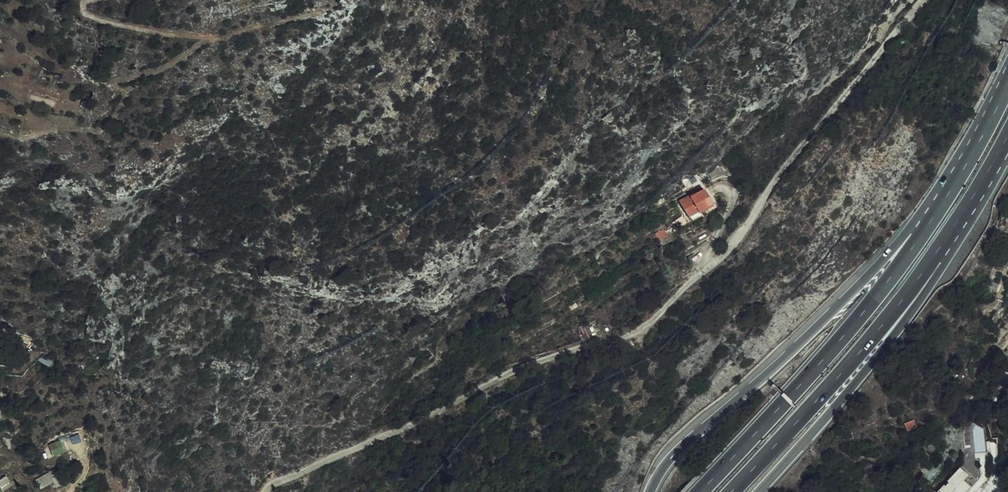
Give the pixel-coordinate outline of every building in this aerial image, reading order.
[(678,192),(669,199),(680,212),(688,206),(690,207),(702,197),(690,184),(679,193),(678,192)] [(1003,319),(997,329),(997,330),(1007,335),(1007,332),(1007,321),(1003,319)] [(907,414),(899,417),(902,425),(910,421),(907,414)] [(31,447),(35,457),(54,451),(51,440),(31,447)] [(425,460),(427,458),(420,454),(416,459),(422,464),(425,460)] [(931,491),(953,491),(955,491),(962,483),(954,477),(957,474),(959,472),(951,464),(945,471),(934,482),(928,489),(931,491)] [(966,479),(959,472),(957,474),(954,477),(962,483),(966,479)] [(50,476),(42,476),(43,485),(51,485),(50,476)]
